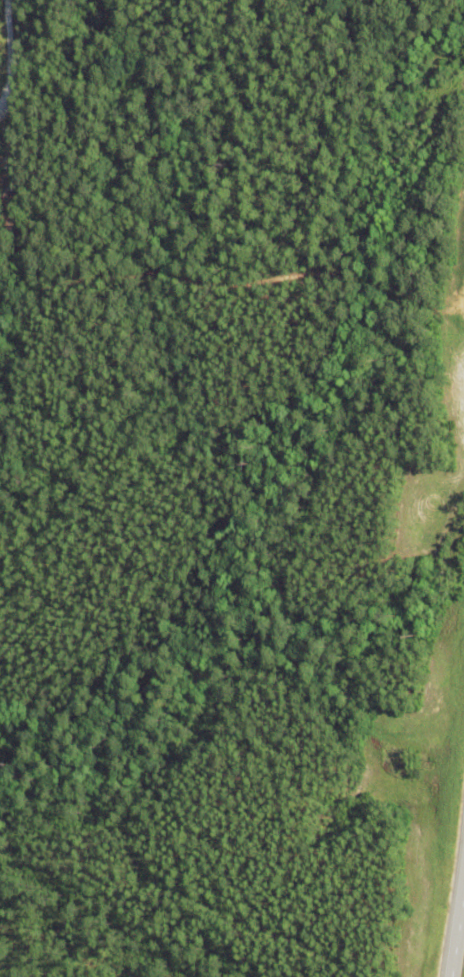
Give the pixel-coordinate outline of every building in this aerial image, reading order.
[(14,145),(0,146),(0,136),(14,136),(14,145)]
